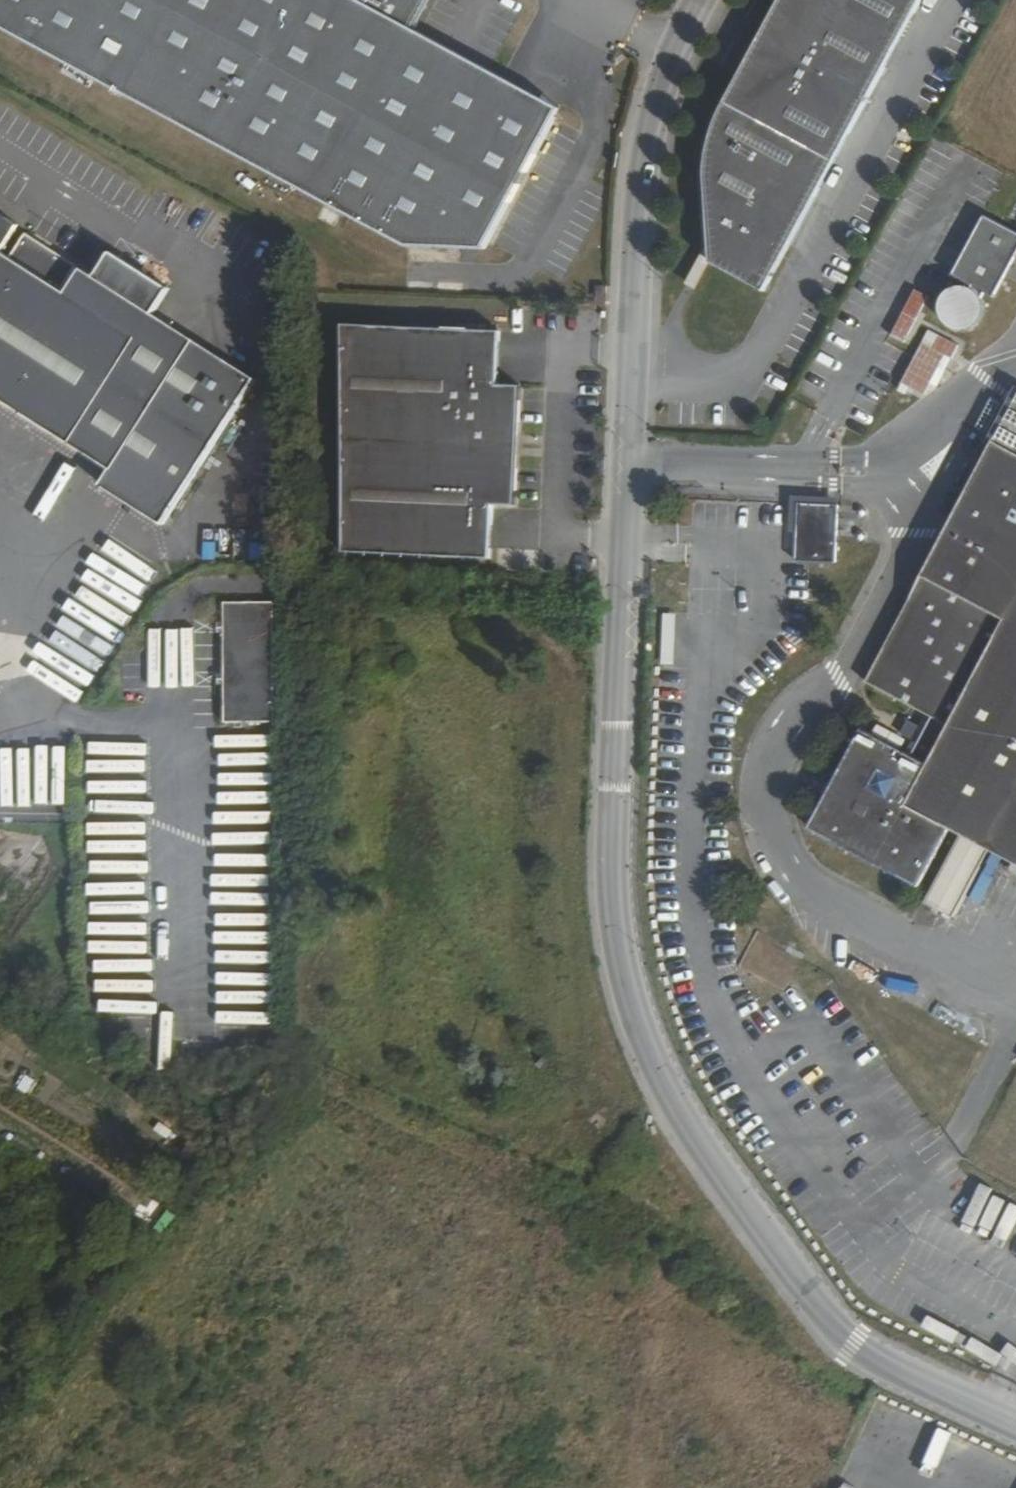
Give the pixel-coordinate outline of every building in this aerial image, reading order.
[(516,190),(555,114),(510,87),(513,79),(417,25),(429,0),(0,0),(0,27),(121,91),(233,150),(402,241),(488,243),(516,190)] [(767,19),(773,25),(761,46),(754,42),(729,92),(724,91),(714,117),(710,133),(707,155),(706,176),(708,202),(710,226),(714,227),(725,234),(716,255),(770,285),(920,0),(778,0),(767,19)] [(510,87),(555,114),(561,104),(513,79),(510,87)] [(330,220),(335,209),(319,201),(313,211),(330,220)] [(1015,254),(1015,227),(984,211),(954,271),(962,276),(960,283),(956,283),(948,287),(942,297),(942,311),(946,320),(960,326),(974,324),(984,312),(983,295),(986,288),(996,294),(1015,254)] [(17,234),(0,223),(0,258),(17,234)] [(701,284),(716,255),(725,234),(714,227),(689,277),(701,284)] [(252,391),(154,323),(168,299),(109,261),(93,285),(25,240),(9,265),(0,259),(0,405),(108,475),(97,493),(160,533),(252,391)] [(893,330),(906,339),(930,291),(918,285),(893,330)] [(505,322),(364,318),(338,317),(339,536),(493,547),(498,495),(525,496),(526,426),(528,375),(502,372),(505,322)] [(955,357),(963,344),(944,334),(936,347),(923,340),(906,380),(928,393),(950,354),(955,357)] [(867,681),(930,714),(907,758),(865,737),(814,834),(922,889),(955,825),(970,833),(934,901),(962,916),(997,849),(1015,859),(1015,393),(867,681)] [(831,558),(835,502),(795,498),(792,556),(831,558)] [(273,708),(271,588),(224,590),(225,709),(273,708)]
